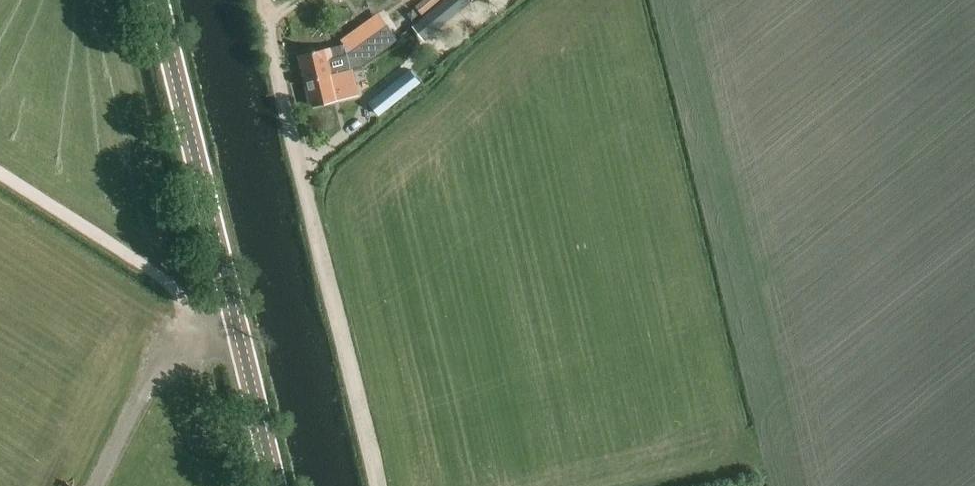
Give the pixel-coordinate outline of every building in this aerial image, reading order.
[(364,65),(382,51),(398,39),(387,24),(346,53),(343,44),(298,55),(304,81),(339,72),(339,71),(364,65)] [(380,119),(423,83),(410,67),(366,103),(380,119)] [(339,72),(304,81),(310,105),(358,94),(352,69),(339,72)]
